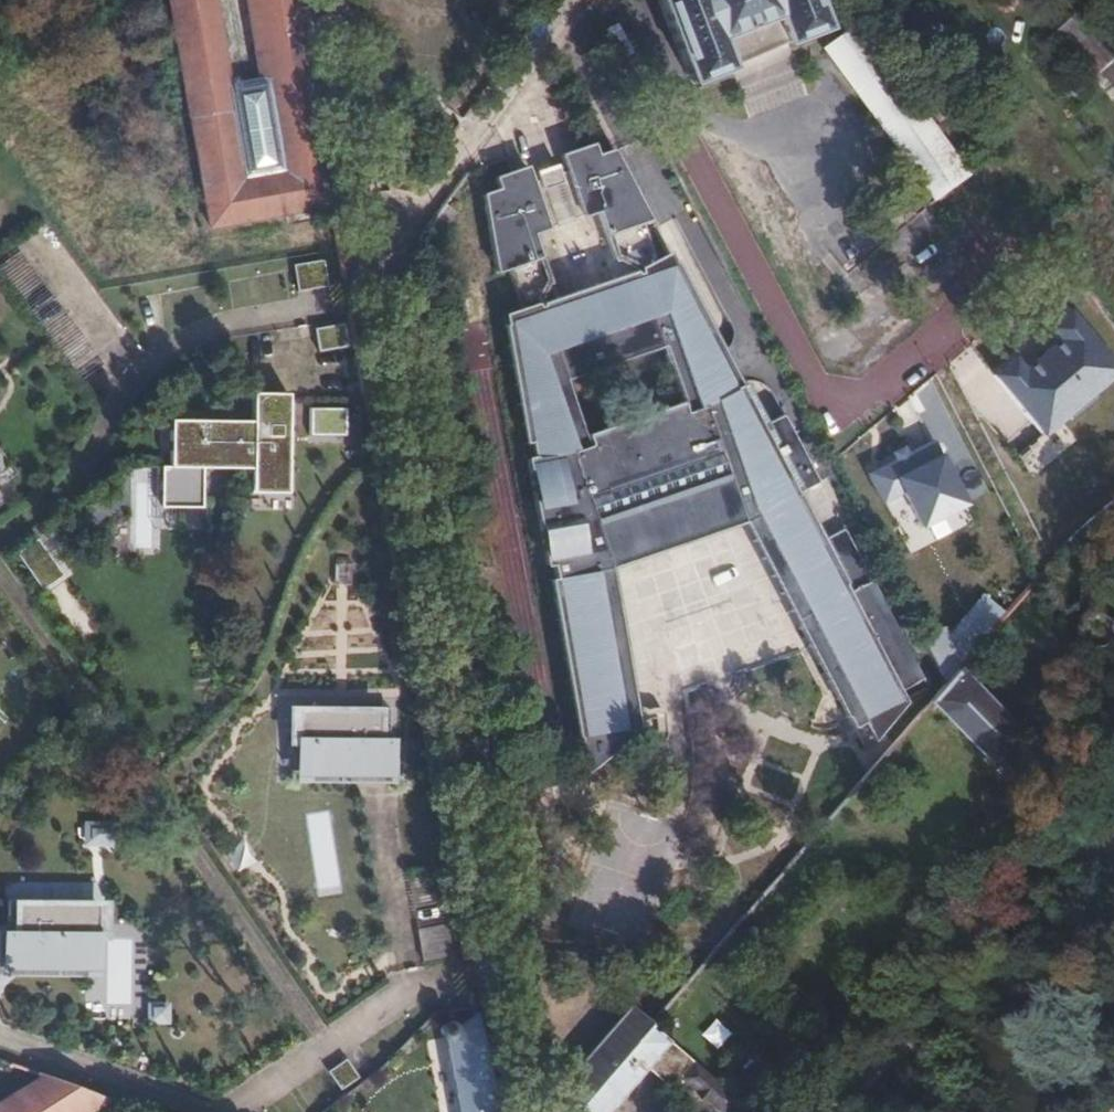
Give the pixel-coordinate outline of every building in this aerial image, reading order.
[(210,226),(331,205),(301,35),(294,0),(243,0),(257,79),(226,85),(211,0),(169,0),(210,226)] [(612,60),(627,52),(600,0),(592,0),(585,9),(612,60)] [(688,85),(728,70),(717,40),(774,20),(785,48),(824,34),(812,0),(657,0),(688,85)] [(873,0),(853,0),(959,144),(972,135),(873,0)] [(1113,61),(1113,59),(1077,15),(1056,33),(1093,78),(1113,61)] [(824,51),(933,198),(965,174),(857,27),(824,51)] [(598,169),(595,159),(564,170),(570,187),(561,189),(572,220),(581,218),(582,220),(597,214),(615,262),(619,261),(640,271),(641,275),(538,310),(537,307),(547,286),(550,285),(533,237),(548,232),(546,229),(556,226),(545,195),(536,197),(531,182),(500,193),(504,205),(486,211),(496,277),(507,274),(522,316),(511,320),(508,322),(506,325),(506,328),(506,331),(524,439),(529,439),(536,454),(527,456),(544,560),(551,560),(557,588),(554,588),(585,766),(637,724),(608,562),(747,522),(852,717),(861,712),(871,729),(904,702),(898,692),(923,679),(844,529),(820,541),(795,554),(784,534),(809,521),(796,496),(820,483),(785,414),(769,422),(748,383),(740,387),(671,261),(671,260),(670,260),(670,259),(669,259),(669,258),(668,258),(667,258),(666,258),(665,258),(664,258),(663,258),(656,261),(648,235),(654,232),(616,163),(598,169)] [(573,223),(572,220),(561,189),(559,181),(542,187),(545,195),(556,226),(557,229),(573,223)] [(469,199),(454,188),(436,213),(451,225),(469,199)] [(293,293),(318,290),(315,264),(290,268),(293,293)] [(992,374),(1041,434),(1113,375),(1113,365),(1070,311),(1049,328),(1057,339),(1022,368),(1013,357),(992,374)] [(314,352),(343,347),(339,326),(310,331),(314,352)] [(248,423),(165,422),(165,467),(157,467),(157,507),(198,507),(198,469),(247,470),(247,494),(282,494),(283,396),(248,395),(248,423)] [(319,422),(337,422),(338,408),(319,408),(319,422)] [(997,433),(1014,455),(1037,436),(1020,414),(997,433)] [(1031,474),(1056,457),(1043,437),(1017,454),(1031,474)] [(931,438),(866,469),(882,503),(904,493),(919,524),(962,503),(931,438)] [(820,541),(809,521),(784,534),(795,554),(820,541)] [(920,639),(944,684),(956,670),(1004,613),(984,595),(946,637),(942,628),(920,639)] [(1023,729),(956,670),(944,684),(926,703),(993,762),(1023,729)] [(303,772),(384,773),(384,744),(373,744),(373,712),(293,711),(293,741),(303,741),(303,772)] [(80,828),(84,852),(112,847),(108,823),(80,828)] [(1,964),(81,965),(82,934),(92,934),(93,905),(12,904),(12,932),(1,932),(1,964)] [(648,1025),(655,1016),(646,1008),(639,1017),(630,1009),(585,1060),(581,1058),(555,1088),(559,1111),(572,1111),(648,1025)] [(475,1014),(449,1024),(448,1023),(447,1022),(446,1022),(446,1021),(445,1021),(444,1021),(443,1021),(442,1021),(441,1021),(440,1021),(440,1022),(439,1022),(438,1023),(437,1024),(437,1025),(436,1026),(436,1027),(436,1028),(436,1029),(437,1030),(437,1031),(438,1032),(438,1033),(439,1033),(440,1034),(441,1034),(442,1034),(455,1111),(492,1111),(475,1014)] [(646,1069),(671,1092),(681,1081),(716,1111),(723,1111),(734,1100),(648,1025),(572,1111),(608,1111),(646,1069)] [(328,1070),(339,1089),(358,1079),(347,1060),(328,1070)] [(110,1103),(42,1079),(0,1104),(0,1111),(96,1111),(110,1103)]
